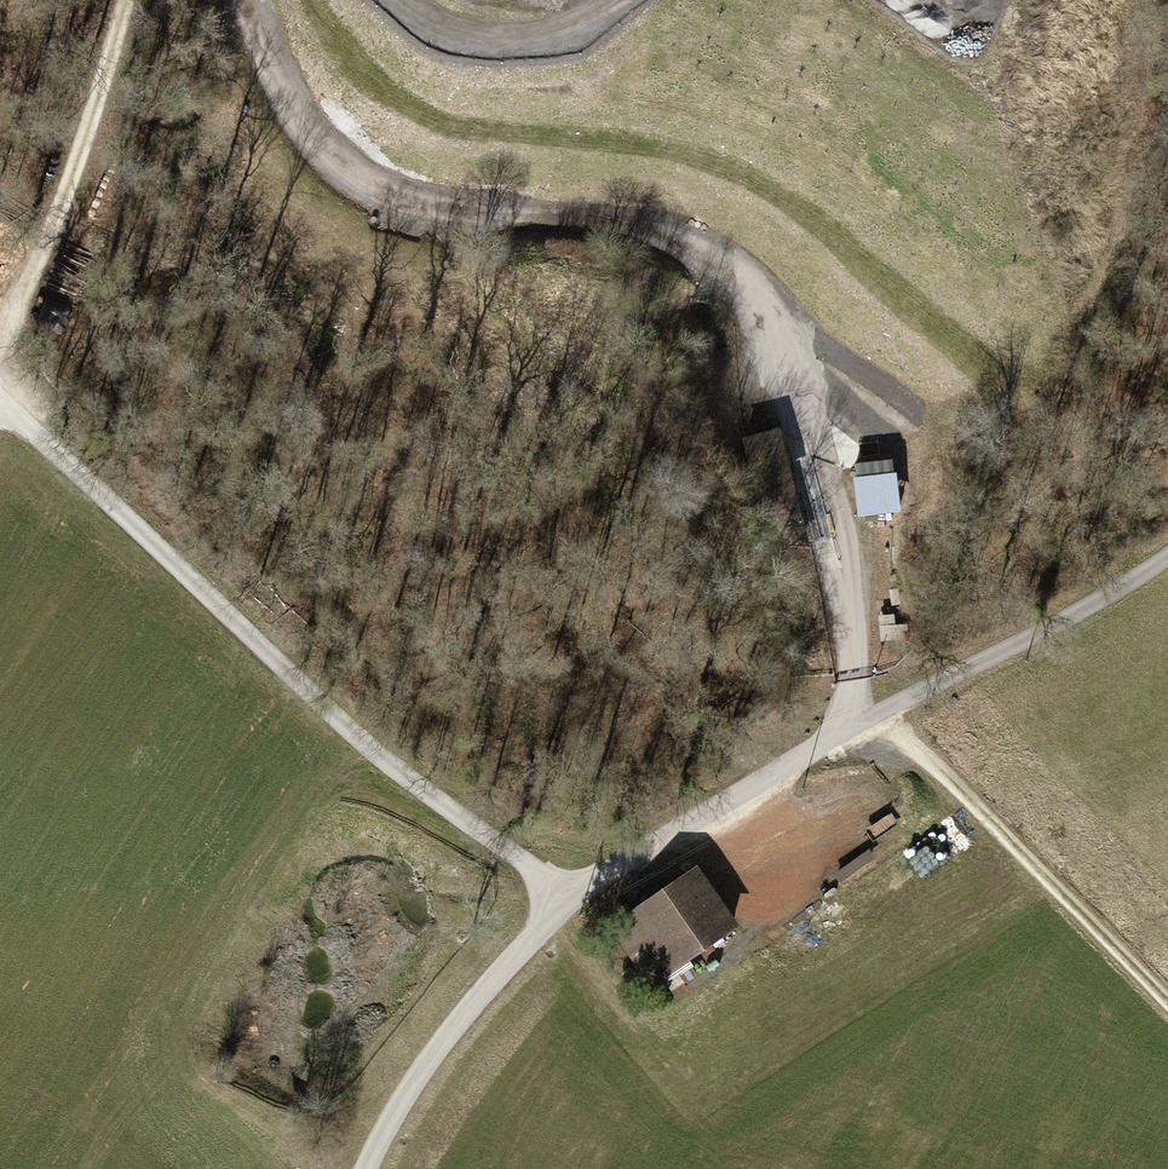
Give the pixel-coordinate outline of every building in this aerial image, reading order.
[(747,442),(762,504),(798,496),(784,434),(747,442)] [(855,465),(858,521),(900,519),(898,463),(855,465)] [(753,928),(710,867),(622,928),(666,989),(753,928)]
